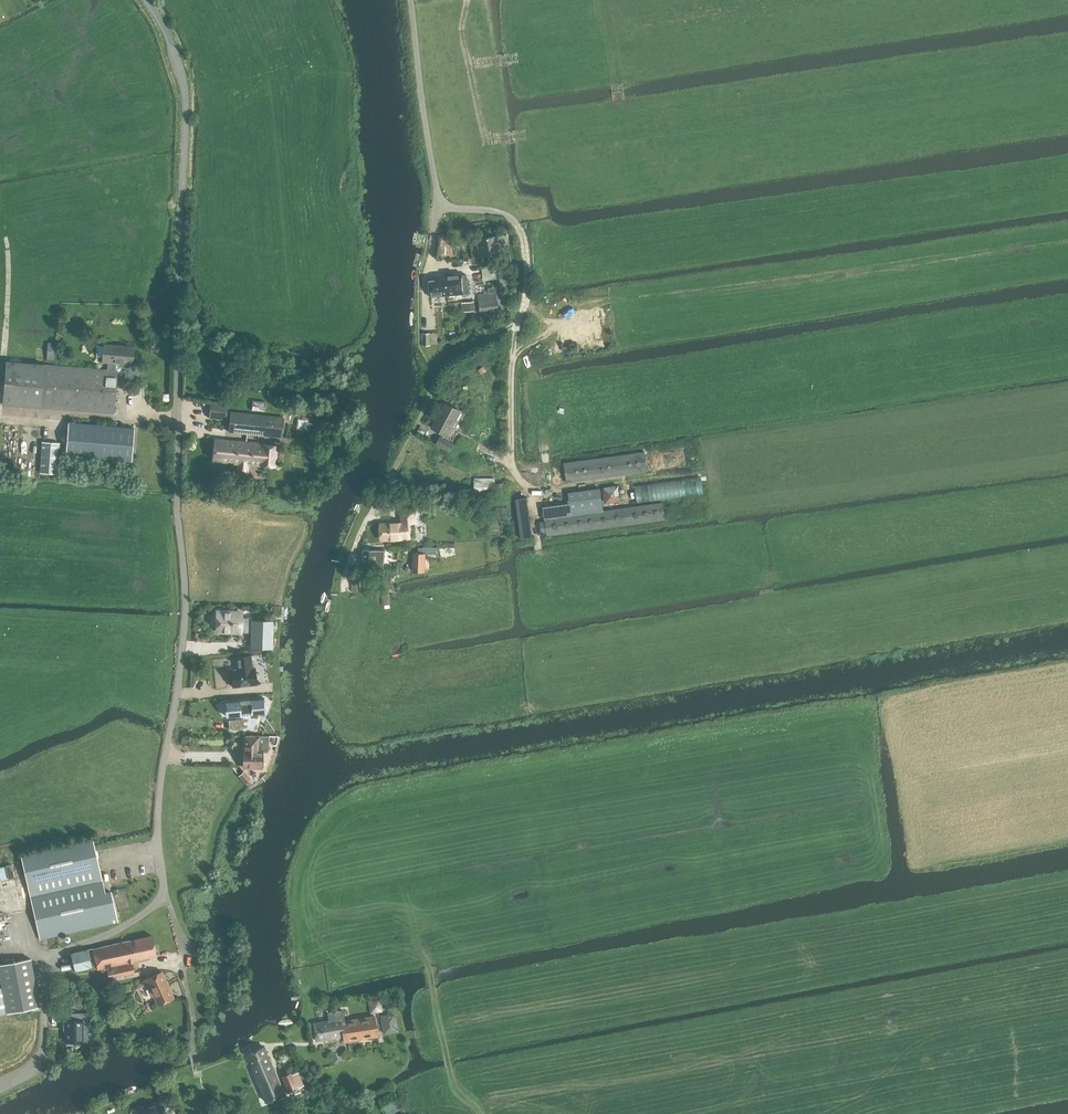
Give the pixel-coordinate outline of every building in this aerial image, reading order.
[(478,238),(480,256),(507,252),(505,234),(495,236),(478,238)] [(459,246),(459,238),(445,239),(446,247),(459,246)] [(507,267),(496,268),(498,289),(509,288),(507,267)] [(462,274),(461,273),(446,274),(448,295),(463,293),(470,293),(470,284),(466,284),(465,274),(462,274)] [(430,296),(448,295),(446,274),(435,275),(436,280),(428,281),(430,296)] [(506,291),(478,294),(480,312),(498,310),(508,309),(506,291)] [(475,311),(474,301),(462,302),(463,312),(475,311)] [(422,333),(422,345),(431,345),(430,332),(422,333)] [(54,342),(47,342),(46,358),(53,359),(54,342)] [(117,370),(115,370),(115,363),(132,364),(133,346),(104,344),(102,361),(108,362),(107,369),(6,360),(2,403),(113,413),(117,370)] [(225,419),(227,403),(209,401),(208,417),(225,419)] [(432,427),(448,436),(461,411),(445,402),(432,427)] [(284,417),(230,411),(228,431),(281,437),(284,417)] [(65,455),(131,461),(134,428),(68,422),(65,455)] [(449,451),(453,444),(440,437),(436,444),(449,451)] [(245,474),(246,465),(275,468),(278,445),(214,438),(212,462),(237,464),(236,473),(245,474)] [(320,450),(321,441),(307,439),(306,448),(320,450)] [(40,473),(57,473),(59,442),(41,441),(40,473)] [(565,462),(566,482),(647,470),(645,451),(565,462)] [(473,497),(494,497),(495,483),(495,478),(474,477),(473,497)] [(703,477),(666,478),(667,495),(704,494),(703,477)] [(495,483),(496,500),(506,500),(505,482),(495,483)] [(638,499),(666,499),(666,482),(637,483),(638,499)] [(605,503),(621,501),(619,485),(603,487),(605,503)] [(540,521),(541,533),(547,533),(547,535),(665,519),(663,502),(603,510),(603,505),(600,488),(569,492),(570,503),(543,506),(545,521),(540,521)] [(521,539),(533,537),(527,497),(515,498),(521,539)] [(402,522),(381,523),(382,540),(410,538),(409,523),(417,522),(417,507),(401,508),(402,522)] [(413,572),(426,572),(426,553),(438,553),(438,551),(455,550),(455,542),(442,543),(442,544),(437,544),(437,548),(424,547),(424,553),(413,552),(413,572)] [(383,568),(384,550),(364,549),(363,567),(383,568)] [(401,565),(385,565),(385,574),(401,574),(401,565)] [(383,605),(391,604),(390,592),(382,593),(383,605)] [(216,631),(251,632),(252,620),(252,618),(241,617),(242,612),(217,611),(216,631)] [(273,648),(274,620),(252,620),(251,632),(251,648),(273,648)] [(235,687),(259,684),(257,667),(254,668),(253,655),(238,657),(240,669),(233,670),(233,674),(230,674),(231,683),(234,683),(235,687)] [(265,713),(263,698),(225,702),(227,716),(265,713)] [(243,720),(230,721),(230,728),(244,727),(243,720)] [(269,735),(245,735),(245,736),(244,736),(243,751),(242,767),(262,767),(262,752),(268,752),(268,744),(269,735)] [(245,773),(242,772),(239,775),(245,782),(248,780),(248,776),(245,773)] [(95,838),(23,851),(39,937),(119,922),(113,888),(105,889),(95,838)] [(155,934),(93,945),(97,966),(159,955),(155,934)] [(72,951),(76,969),(94,965),(89,946),(72,951)] [(0,964),(0,979),(6,1012),(39,1006),(30,958),(0,964)] [(109,979),(134,973),(132,963),(107,969),(109,979)] [(158,1005),(174,997),(161,971),(146,978),(150,987),(148,988),(151,995),(153,995),(158,1005)] [(380,999),(368,1001),(370,1013),(382,1011),(380,999)] [(343,1010),(327,1013),(328,1020),(313,1022),(315,1039),(342,1035),(343,1042),(378,1036),(375,1015),(344,1020),(343,1010)] [(84,1041),(84,1019),(87,1019),(87,1012),(69,1013),(69,1019),(63,1019),(63,1030),(64,1030),(64,1041),(84,1041)] [(383,1034),(398,1031),(394,1012),(380,1015),(383,1034)] [(145,1045),(161,1042),(160,1035),(144,1038),(145,1045)] [(266,1102),(284,1095),(264,1046),(245,1054),(266,1102)] [(281,1076),(288,1091),(299,1086),(303,1084),(300,1078),(297,1071),(291,1074),(290,1071),(281,1076)] [(402,1107),(391,1090),(378,1098),(387,1113),(390,1113),(402,1107)] [(142,1113),(165,1113),(162,1101),(140,1106),(142,1113)]
